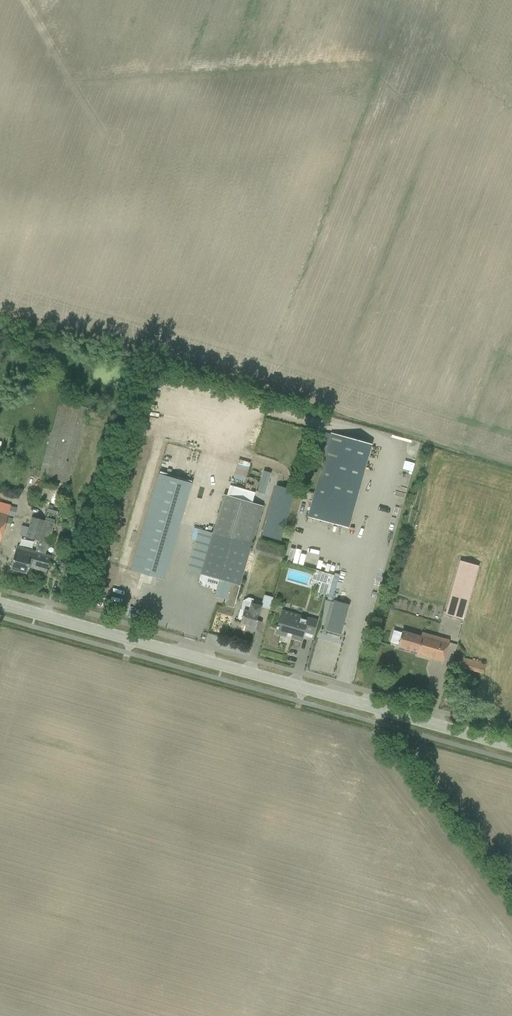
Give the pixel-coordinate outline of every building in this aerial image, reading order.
[(39,475),(68,483),(89,408),(60,400),(39,475)] [(329,433),(307,517),(346,528),(369,444),(329,433)] [(212,533),(198,529),(187,570),(218,579),(214,596),(225,599),(223,605),(233,608),(263,506),(253,503),(253,501),(263,503),(272,473),(261,470),(255,492),(229,485),(226,495),(223,494),(212,533)] [(159,474),(130,570),(164,580),(192,484),(159,474)] [(278,555),(288,516),(287,516),(289,509),(290,509),(294,496),(295,494),(279,490),(275,506),(277,506),(275,513),(269,511),(257,553),(272,557),(271,561),(272,562),(270,569),(280,572),(285,557),(278,555)] [(10,507),(0,505),(0,543),(10,507)] [(38,540),(43,521),(31,518),(25,537),(38,540)] [(44,554),(46,545),(52,524),(43,521),(38,540),(38,542),(35,551),(33,551),(29,565),(32,566),(31,567),(47,571),(49,562),(51,556),(44,554)] [(29,565),(33,551),(17,546),(10,569),(27,573),(29,565)] [(459,561),(444,614),(463,620),(478,566),(459,561)] [(308,570),(306,580),(323,584),(325,574),(308,570)] [(129,577),(126,590),(135,592),(138,580),(129,577)] [(325,596),(328,586),(320,584),(317,593),(320,594),(325,596)] [(259,615),(261,607),(262,602),(254,600),(254,599),(248,597),(243,600),(240,610),(243,611),(241,619),(240,623),(247,625),(246,629),(258,632),(261,622),(257,621),(259,615)] [(334,601),(325,630),(341,634),(349,605),(334,601)] [(313,635),(317,619),(308,617),(299,614),(282,610),(281,615),(277,627),(276,626),(276,629),(277,629),(276,633),(286,636),(286,637),(286,636),(290,637),(290,638),(291,638),(301,641),(302,636),(311,638),(312,635),(313,635)] [(393,630),(389,643),(398,645),(397,646),(418,652),(417,654),(443,662),(446,652),(449,640),(424,633),(422,632),(420,636),(401,631),(401,633),(393,630)] [(485,663),(462,657),(459,666),(483,673),(485,663)]
